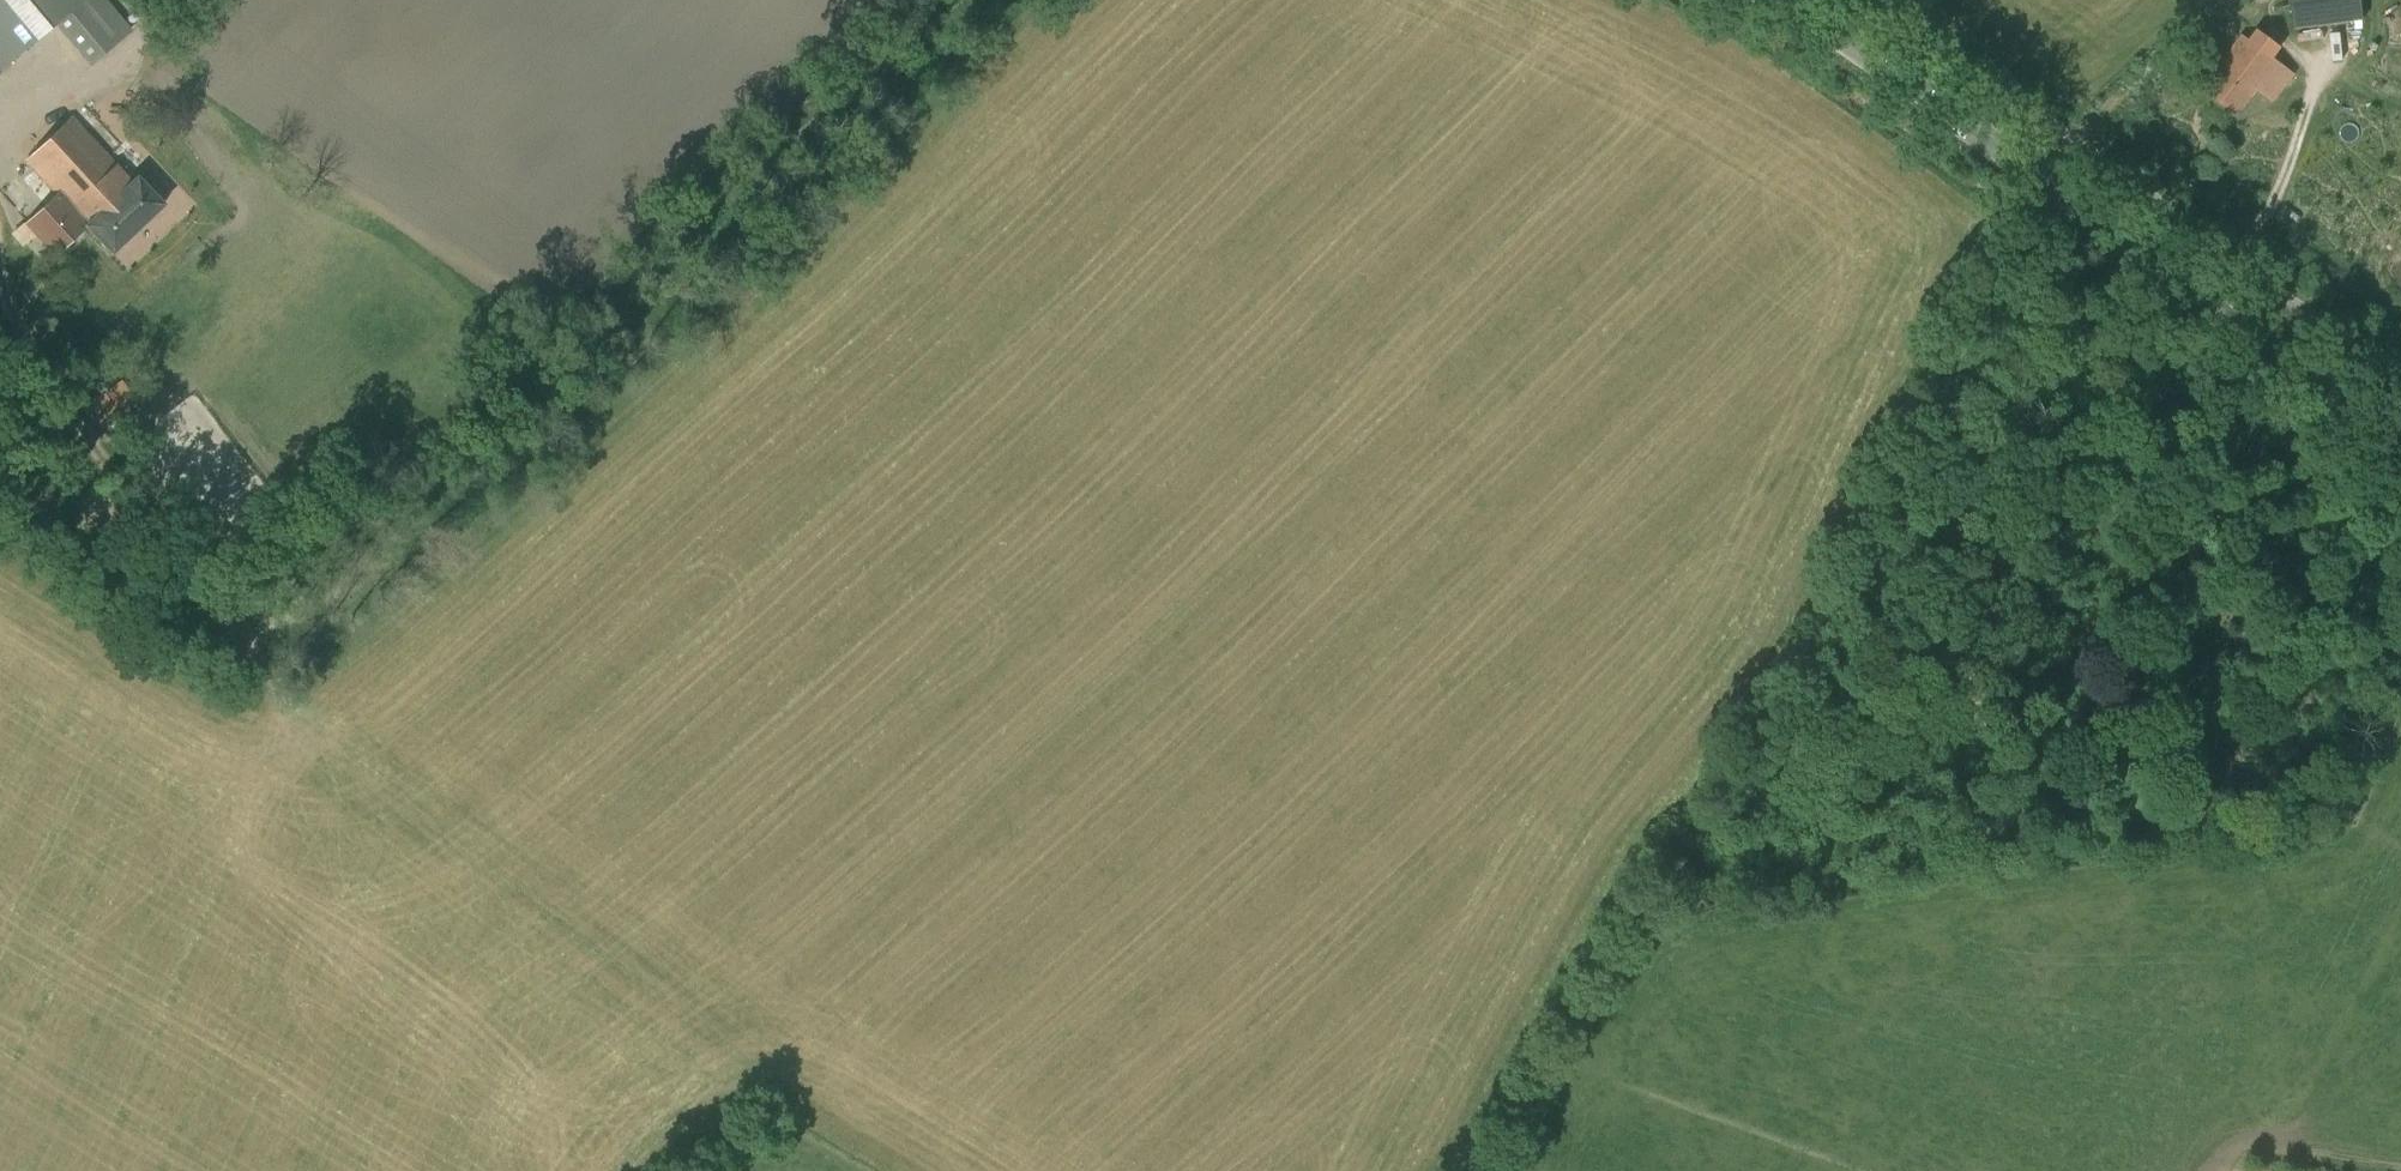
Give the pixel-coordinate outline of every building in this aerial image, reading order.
[(2,72),(57,24),(93,65),(132,31),(106,0),(0,0),(0,70),(2,72)] [(2361,0),(2288,0),(2291,27),(2363,18),(2361,0)] [(2255,86),(2272,99),(2289,77),(2240,39),(2222,63),(2225,65),(2206,89),(2236,111),(2255,86)] [(132,183),(114,164),(71,119),(25,162),(56,195),(25,225),(55,257),(85,228),(110,255),(162,205),(136,178),(132,183)] [(98,428),(136,402),(121,379),(82,406),(98,428)]
